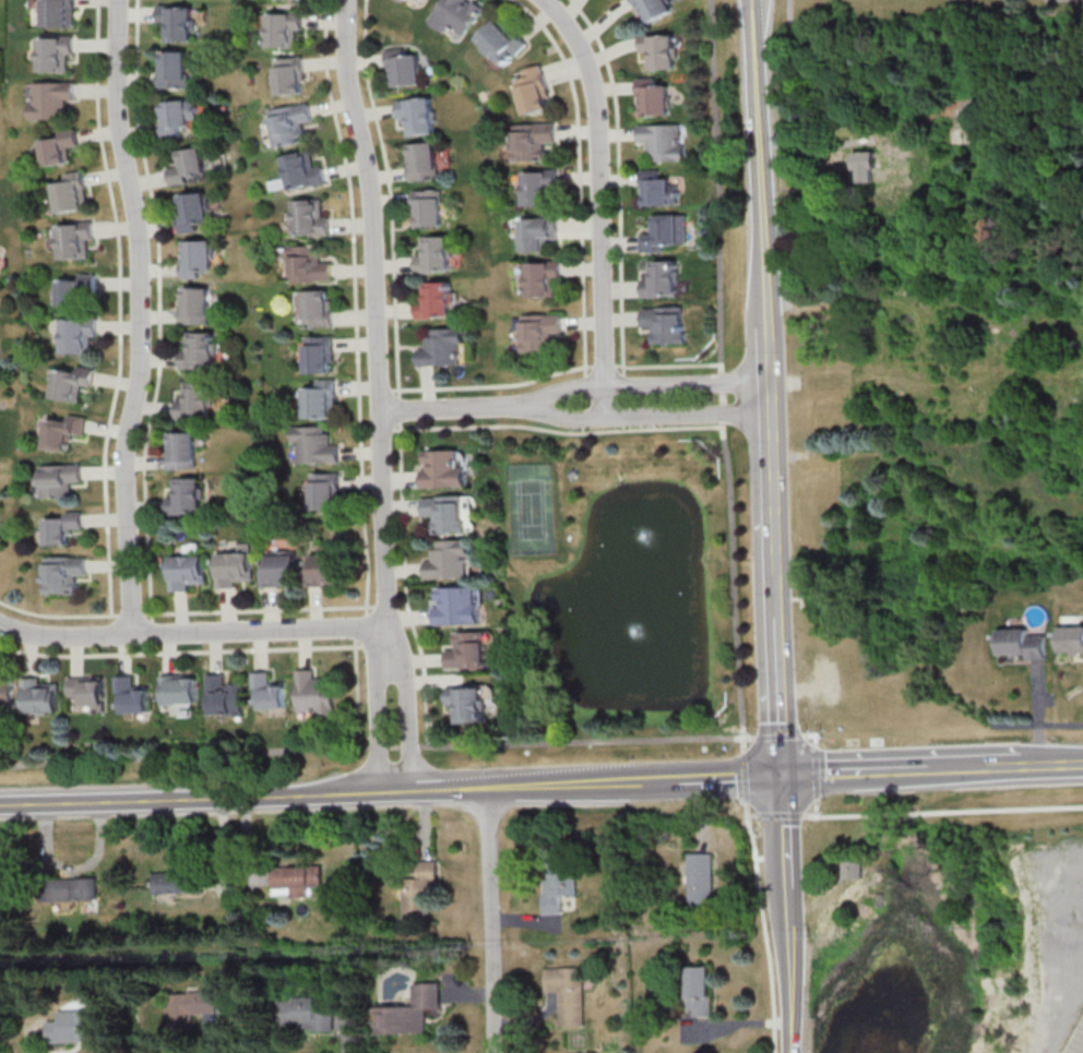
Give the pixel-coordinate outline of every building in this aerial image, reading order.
[(75,28),(75,0),(43,0),(43,28),(75,28)] [(452,27),(464,36),(485,8),(474,0),(445,0),(429,22),(447,34),(452,27)] [(643,24),(672,14),(667,0),(634,0),(643,24)] [(194,8),(164,8),(164,42),(194,42),(194,8)] [(267,48),(301,48),(301,14),(267,14),(267,48)] [(476,40),(504,67),(526,45),(498,18),(476,40)] [(675,70),(675,36),(642,37),(642,70),(675,70)] [(39,73),(73,73),(73,38),(39,38),(39,73)] [(388,51),(390,87),(421,86),(420,55),(405,55),(405,50),(388,51)] [(162,52),(162,89),(189,89),(189,52),(162,52)] [(277,96),(305,94),(303,58),(275,60),(277,96)] [(551,109),(540,66),(513,73),(524,115),(551,109)] [(75,102),(75,83),(29,84),(30,119),(69,119),(68,102),(75,102)] [(637,116),(668,116),(668,86),(637,86),(637,116)] [(400,120),(406,120),(406,135),(434,135),(433,100),(399,100),(400,120)] [(163,102),(165,135),(179,135),(178,126),(200,126),(199,101),(163,102)] [(274,146),(307,142),(304,123),(312,122),(310,105),(269,110),(274,146)] [(512,131),(513,162),(544,161),(543,143),(554,142),(553,123),(530,124),(531,130),(512,131)] [(683,161),(683,125),(637,125),(637,143),(647,143),(647,161),(683,161)] [(81,147),(78,129),(60,132),(61,138),(42,141),(46,168),(73,163),(71,149),(81,147)] [(439,180),(435,142),(407,145),(411,183),(439,180)] [(173,184),(207,180),(203,149),(179,152),(181,167),(171,168),(173,184)] [(875,162),(875,150),(855,150),(855,185),(904,185),(905,162),(875,162)] [(283,157),(290,191),(326,183),(322,167),(314,169),(310,151),(283,157)] [(556,207),(556,172),(521,172),(521,207),(556,207)] [(670,178),(644,178),(643,206),(669,207),(670,178)] [(54,185),(61,215),(92,209),(85,179),(54,185)] [(415,191),(415,228),(442,228),(442,191),(415,191)] [(201,224),(211,223),(208,194),(179,196),(182,235),(201,233),(201,224)] [(295,237),(328,237),(328,201),(295,201),(295,237)] [(686,215),(653,215),(653,225),(641,225),(641,251),(686,251),(686,215)] [(556,241),(556,218),(519,218),(519,252),(547,252),(547,241),(556,241)] [(62,260),(95,259),(93,224),(60,225),(62,260)] [(415,255),(415,273),(451,273),(451,237),(422,237),(422,255),(415,255)] [(184,279),(203,279),(203,272),(215,272),(215,242),(184,242),(184,279)] [(331,263),(321,263),(321,247),(292,247),(292,283),(331,283),(331,263)] [(679,297),(679,262),(648,262),(648,276),(644,276),(644,297),(679,297)] [(525,264),(525,298),(559,298),(558,264),(525,264)] [(61,308),(86,308),(86,294),(98,294),(98,277),(61,277),(61,308)] [(417,319),(452,319),(452,284),(417,284),(417,319)] [(211,289),(183,289),(183,326),(211,326),(211,289)] [(299,317),(303,317),(303,328),(332,328),(332,293),(299,293),(299,317)] [(655,345),(685,345),(685,309),(644,309),(644,328),(655,328),(655,345)] [(520,322),(520,352),(552,352),(552,335),(561,335),(561,315),(531,315),(531,322),(520,322)] [(63,355),(94,355),(94,321),(63,321),(63,355)] [(464,329),(427,330),(428,350),(417,350),(418,367),(465,366),(464,329)] [(182,368),(216,368),(216,334),(182,334),(182,368)] [(332,375),(332,339),(305,339),(305,375),(332,375)] [(53,399),(80,404),(83,387),(93,389),(96,370),(79,367),(78,373),(58,370),(53,399)] [(304,419),(336,419),(336,380),(315,380),(315,388),(304,388),(304,419)] [(177,419),(224,419),(224,394),(214,394),(214,385),(184,385),(184,400),(177,400),(177,419)] [(45,450),(69,453),(70,436),(85,437),(87,420),(48,416),(45,450)] [(339,446),(330,446),(330,428),(294,428),(294,464),(339,464),(339,446)] [(197,434),(169,434),(169,470),(197,470),(197,434)] [(422,490),(466,489),(465,452),(422,452),(422,490)] [(42,466),(42,499),(71,499),(71,483),(82,483),(82,466),(42,466)] [(311,512),(339,512),(339,474),(311,474),(311,512)] [(201,479),(168,480),(169,515),(202,515),(201,479)] [(467,534),(466,497),(423,498),(423,517),(434,517),(435,534),(467,534)] [(45,520),(45,547),(70,547),(70,530),(82,530),(82,513),(64,513),(64,520),(45,520)] [(426,562),(426,580),(471,580),(471,541),(435,541),(435,562),(426,562)] [(250,584),(250,554),(216,554),(216,589),(235,589),(235,584),(250,584)] [(341,556),(307,556),(307,587),(341,587),(341,556)] [(189,592),(189,586),(204,586),(204,557),(169,557),(169,592),(189,592)] [(297,587),(297,557),(262,557),(262,587),(297,587)] [(77,596),(77,577),(86,577),(86,558),(45,558),(45,596),(77,596)] [(433,589),(433,626),(477,626),(477,589),(433,589)] [(1061,628),(1061,657),(1082,657),(1082,628),(1061,628)] [(1001,657),(1029,657),(1029,660),(1046,660),(1046,635),(1029,636),(1029,630),(1000,631),(1001,657)] [(445,671),(485,670),(485,634),(453,634),(453,652),(445,652),(445,671)] [(333,716),(333,682),(313,682),(312,672),(296,672),(296,716),(333,716)] [(283,688),(269,688),(269,674),(252,674),(253,711),(284,711),(283,688)] [(13,714),(12,677),(0,678),(0,714),(13,714)] [(205,717),(241,717),(241,685),(224,685),(224,677),(205,677),(205,717)] [(117,715),(147,715),(147,690),(134,690),(134,678),(117,678),(117,715)] [(195,706),(195,678),(159,678),(159,706),(195,706)] [(103,680),(69,680),(69,701),(79,701),(79,710),(103,710),(103,680)] [(59,682),(23,682),(23,715),(59,715),(59,682)] [(452,707),(452,725),(481,725),(481,689),(445,689),(445,707),(452,707)] [(710,854),(685,854),(685,910),(710,910),(710,854)] [(864,905),(864,854),(843,854),(843,905),(864,905)] [(542,915),(560,915),(560,897),(573,897),(573,860),(542,860),(542,915)] [(432,861),(416,861),(416,879),(401,880),(402,922),(433,922),(432,861)] [(272,868),(272,896),(306,896),(306,888),(321,888),(321,868),(272,868)] [(153,895),(201,895),(201,874),(153,874),(153,895)] [(97,880),(43,880),(43,902),(97,902),(97,880)] [(683,968),(683,1019),(706,1019),(706,968),(683,968)] [(556,993),(557,1029),(581,1028),(579,970),(541,970),(542,993),(556,993)] [(412,984),(412,1007),(372,1009),(373,1036),(426,1035),(426,1020),(440,1019),(439,984),(412,984)] [(214,1015),(214,992),(166,994),(167,1016),(214,1015)] [(332,1030),(331,1014),(314,1014),(313,998),(274,999),(275,1032),(332,1030)] [(45,1043),(99,1043),(99,1012),(56,1012),(56,1023),(45,1023),(45,1043)]
